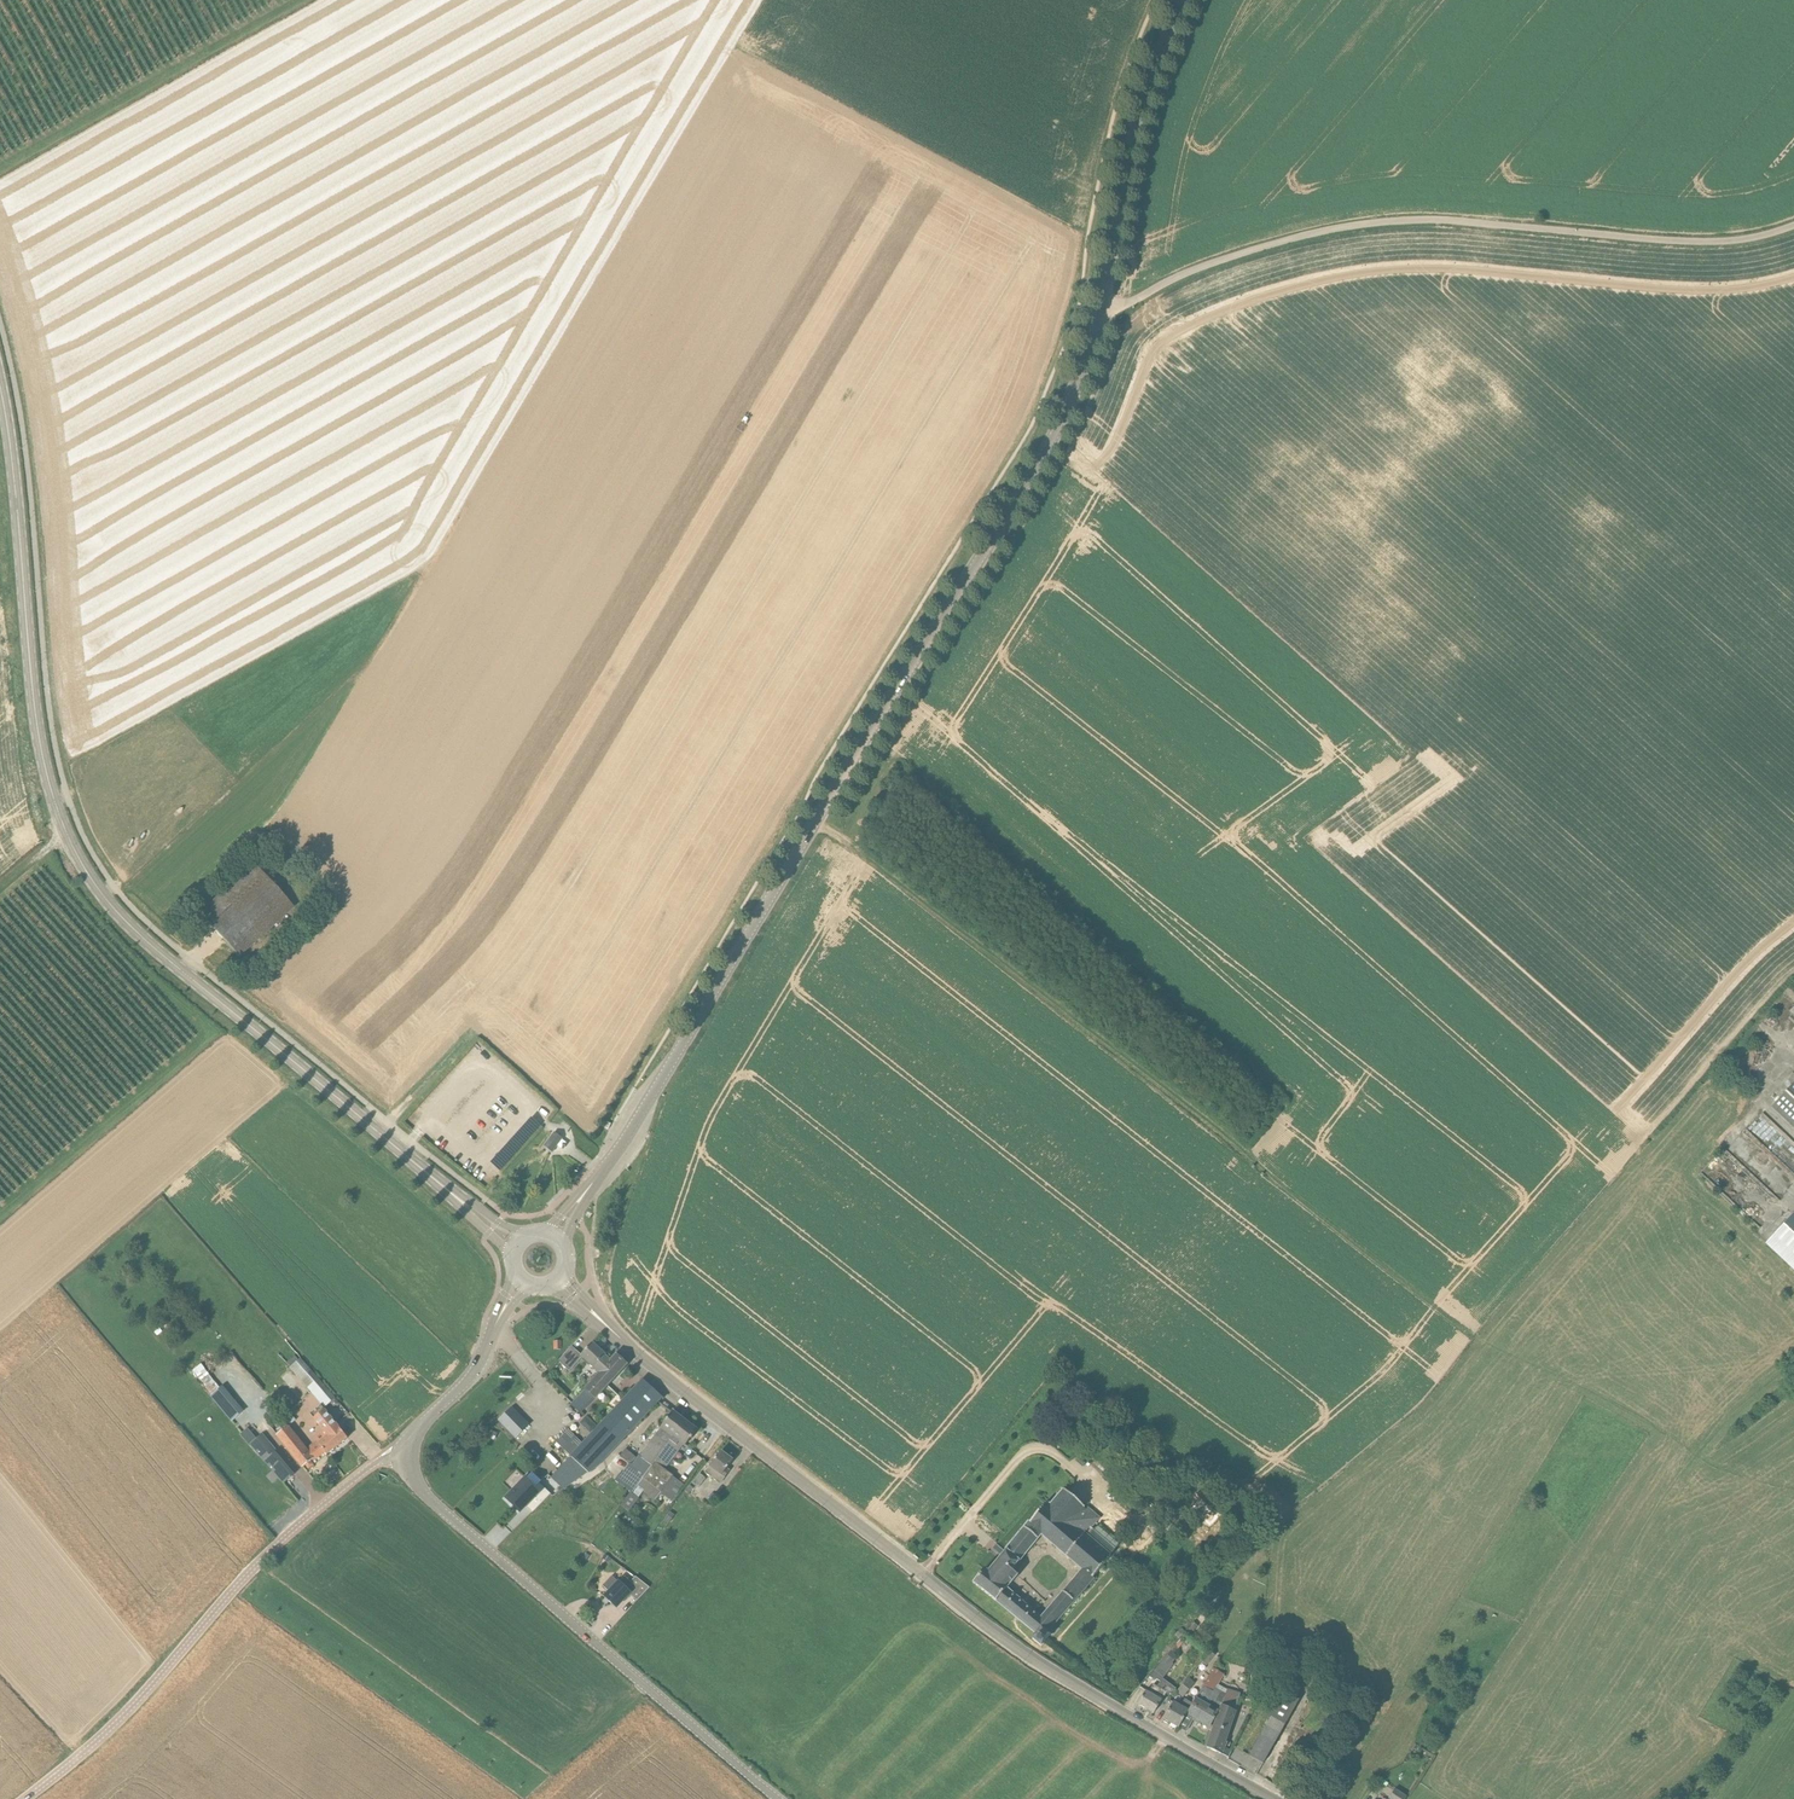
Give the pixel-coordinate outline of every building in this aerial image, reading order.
[(200,913),(214,929),(239,957),(294,907),(255,864),(200,913)] [(552,1153),(563,1138),(555,1132),(544,1146),(552,1153)] [(1766,1243),(1793,1270),(1793,1214),(1766,1243)] [(591,1366),(599,1373),(611,1361),(605,1356),(592,1343),(581,1355),(571,1347),(558,1362),(569,1372),(582,1357),(591,1366)] [(597,1399),(626,1365),(616,1355),(611,1361),(599,1373),(571,1404),(581,1414),(596,1398),(597,1399)] [(289,1368),(324,1407),(335,1398),(300,1359),(289,1368)] [(571,1457),(551,1478),(563,1489),(564,1490),(570,1485),(571,1485),(584,1475),(598,1466),(603,1462),(610,1455),(664,1398),(643,1380),(583,1445),(571,1457)] [(211,1395),(210,1396),(215,1402),(231,1422),(244,1412),(223,1386),(220,1388),(211,1395)] [(498,1418),(516,1436),(531,1422),(513,1403),(498,1418)] [(326,1411),(315,1420),(323,1430),(324,1432),(336,1423),(326,1411)] [(673,1412),(639,1456),(651,1465),(685,1420),(673,1412)] [(644,1476),(638,1485),(656,1499),(661,1493),(673,1476),(664,1469),(682,1445),(685,1447),(697,1430),(685,1420),(651,1465),(652,1466),(647,1472),(645,1475),(644,1476)] [(313,1448),(309,1451),(315,1458),(324,1450),(327,1455),(348,1438),(336,1424),(336,1423),(324,1432),(323,1430),(313,1438),(315,1441),(310,1444),(313,1448)] [(277,1435),(303,1467),(306,1465),(309,1468),(313,1465),(310,1461),(315,1458),(309,1451),(289,1426),(277,1435)] [(557,1440),(569,1452),(582,1440),(570,1427),(557,1440)] [(250,1444),(250,1445),(258,1455),(264,1462),(265,1461),(273,1470),(279,1477),(283,1483),(285,1481),(294,1474),(275,1452),(277,1451),(271,1444),(263,1434),(257,1439),(250,1444)] [(626,1449),(620,1456),(621,1457),(629,1464),(630,1464),(630,1463),(631,1464),(636,1457),(635,1456),(626,1449)] [(721,1451),(705,1473),(720,1484),(725,1478),(729,1472),(726,1470),(733,1461),(721,1451)] [(278,1480),(264,1463),(257,1469),(271,1486),(278,1480)] [(619,1475),(615,1481),(632,1493),(637,1487),(638,1485),(644,1476),(645,1475),(631,1464),(630,1463),(630,1464),(621,1476),(619,1475)] [(692,1483),(698,1488),(706,1478),(699,1473),(692,1483)] [(540,1483),(535,1488),(526,1479),(506,1499),(517,1509),(522,1503),(533,1513),(551,1494),(540,1483)] [(1152,1487),(1145,1493),(1164,1511),(1171,1504),(1152,1487)] [(985,1568),(973,1583),(1037,1634),(1033,1639),(1042,1646),(1050,1635),(1046,1632),(1111,1557),(1088,1537),(1085,1534),(1098,1519),(1064,1489),(1050,1506),(1046,1503),(1006,1551),(1006,1552),(1018,1562),(1041,1534),(1084,1570),(1042,1619),(1006,1588),(1018,1575),(1012,1570),(999,1559),(999,1560),(989,1572),(985,1568)] [(670,1512),(664,1519),(669,1522),(674,1515),(670,1512)] [(1005,1552),(999,1560),(1010,1569),(1016,1561),(1005,1552)] [(606,1555),(603,1559),(607,1562),(608,1563),(611,1558),(606,1555)] [(612,1576),(603,1586),(609,1592),(605,1597),(617,1607),(624,1599),(626,1601),(631,1595),(636,1601),(637,1601),(650,1587),(635,1576),(631,1582),(625,1576),(619,1582),(612,1576)] [(1193,1622),(1185,1632),(1190,1636),(1198,1626),(1193,1622)] [(1212,1652),(1202,1663),(1207,1667),(1216,1655),(1212,1652)] [(1224,1698),(1225,1694),(1216,1689),(1224,1676),(1215,1669),(1193,1704),(1187,1713),(1210,1726),(1219,1714),(1218,1713),(1224,1698)] [(1177,1689),(1163,1679),(1160,1682),(1158,1686),(1154,1683),(1148,1692),(1146,1691),(1138,1704),(1154,1713),(1166,1693),(1172,1697),(1177,1689)] [(1184,1698),(1195,1684),(1189,1679),(1177,1692),(1184,1698)] [(1224,1698),(1237,1702),(1240,1694),(1227,1689),(1225,1694),(1224,1698)] [(1301,1700),(1293,1699),(1280,1696),(1269,1715),(1273,1718),(1250,1757),(1262,1763),(1301,1700)] [(1225,1742),(1236,1711),(1234,1710),(1237,1702),(1224,1698),(1218,1713),(1219,1714),(1220,1715),(1207,1748),(1218,1753),(1220,1754),(1227,1743),(1225,1742)] [(1174,1701),(1163,1719),(1179,1728),(1187,1713),(1193,1704),(1185,1699),(1181,1706),(1174,1701)] [(1391,1798),(1404,1798),(1406,1796),(1395,1789),(1390,1798),(1391,1798)]
